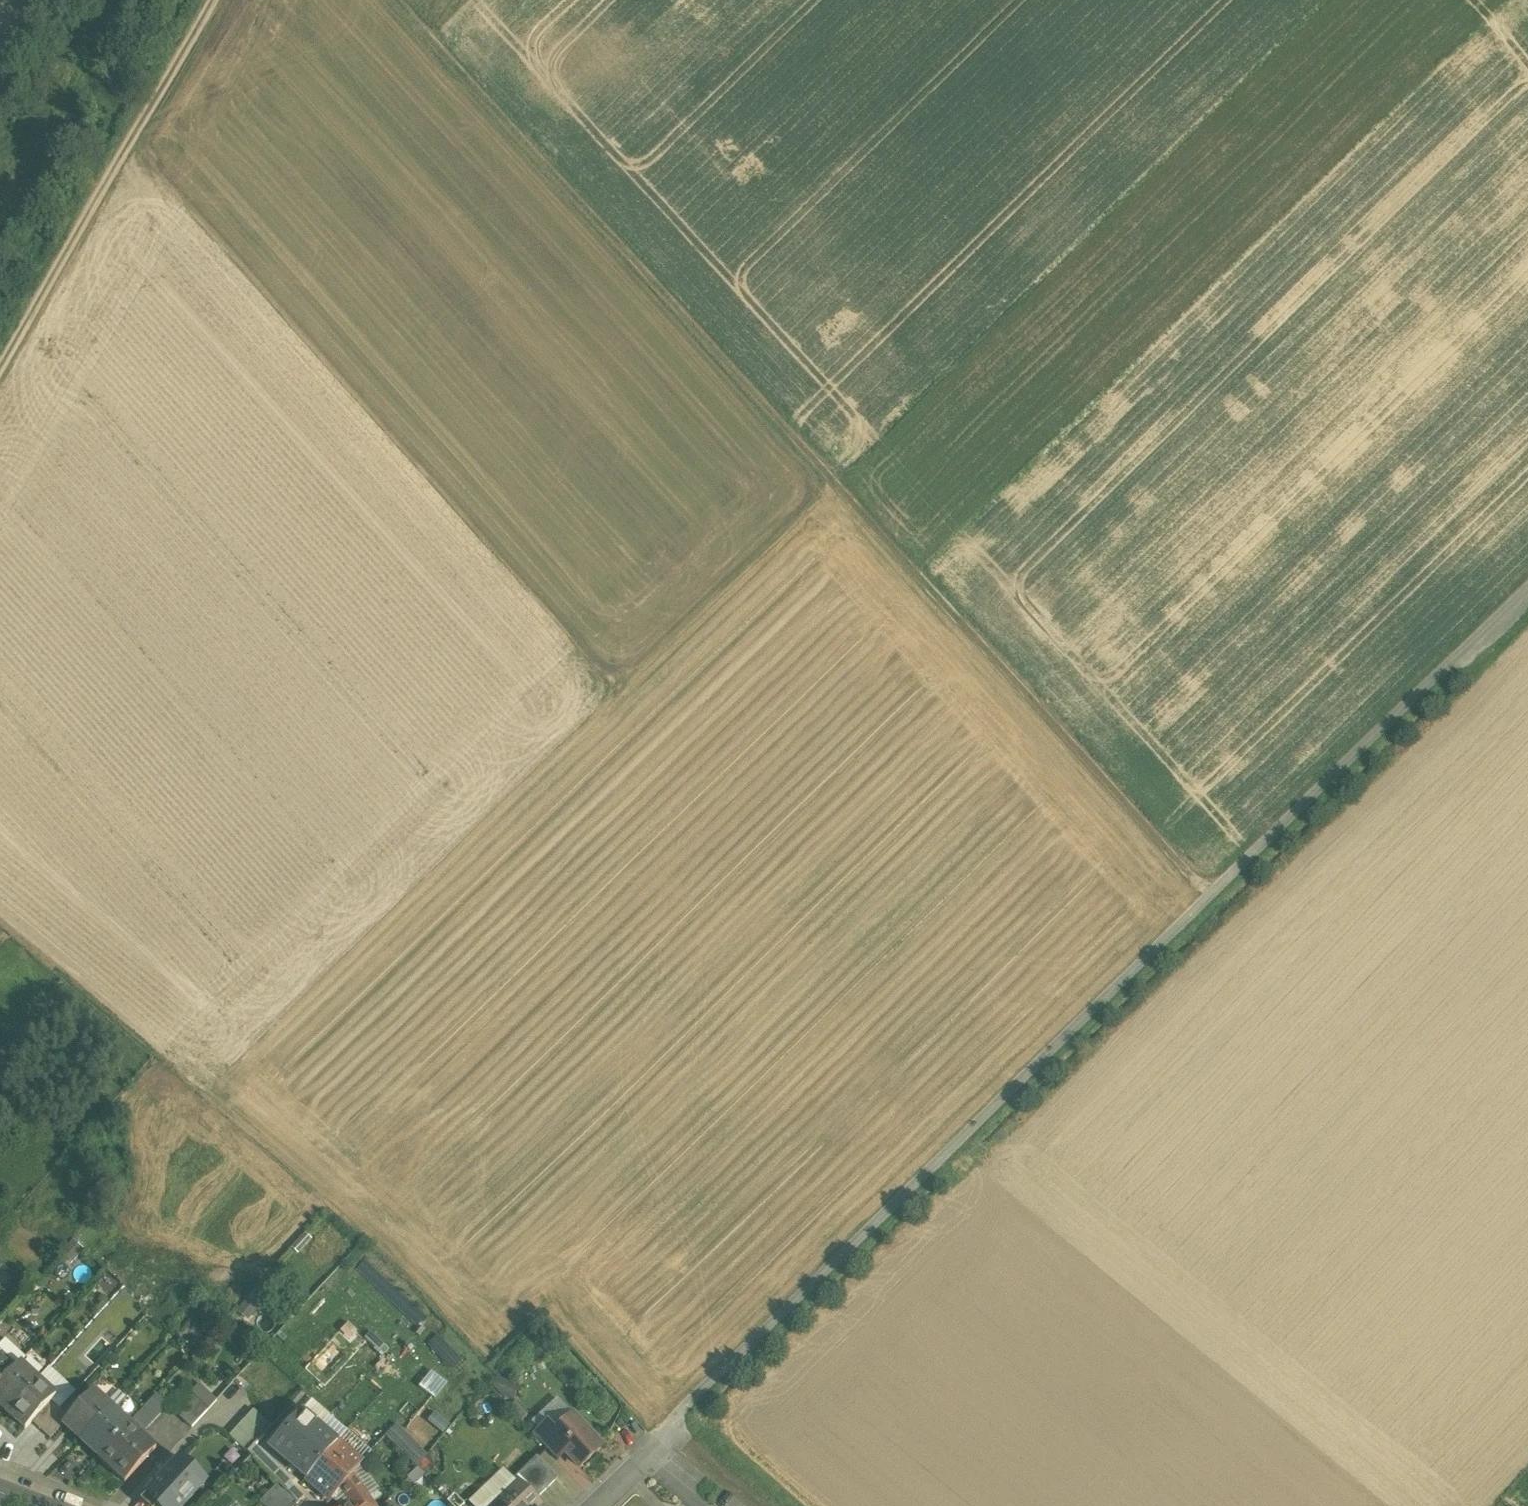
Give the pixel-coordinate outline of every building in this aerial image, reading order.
[(0,1384),(0,1410),(5,1414),(35,1382),(18,1365),(10,1374),(0,1384)] [(10,1374),(0,1365),(0,1384),(10,1374)] [(35,1382),(5,1414),(24,1432),(54,1399),(35,1382)] [(190,1395),(207,1412),(216,1402),(199,1385),(190,1395)] [(94,1394),(65,1426),(81,1441),(110,1409),(94,1394)] [(157,1395),(128,1425),(99,1457),(125,1481),(154,1449),(141,1437),(169,1406),(157,1395)] [(207,1412),(190,1395),(173,1413),(191,1428),(207,1412)] [(110,1409),(81,1441),(99,1457),(128,1425),(110,1409)] [(255,1412),(247,1420),(263,1435),(271,1426),(255,1412)] [(301,1412),(268,1448),(288,1465),(319,1428),(301,1412)] [(601,1448),(572,1416),(554,1432),(550,1436),(566,1454),(580,1468),(601,1448)] [(247,1420),(239,1428),(255,1443),(263,1435),(247,1420)] [(566,1454),(550,1436),(554,1432),(547,1422),(533,1435),(557,1462),(566,1454)] [(239,1428),(232,1436),(247,1451),(255,1443),(239,1428)] [(319,1428),(288,1465),(305,1479),(337,1443),(319,1428)] [(337,1443),(306,1480),(330,1500),(340,1488),(351,1475),(361,1464),(337,1443)] [(247,1454),(231,1470),(240,1478),(255,1462),(247,1454)] [(152,1505),(182,1505),(205,1482),(182,1459),(144,1499),(152,1505)] [(538,1459),(519,1478),(538,1498),(557,1480),(538,1459)] [(352,1504),(348,1505),(373,1505),(351,1475),(340,1488),(352,1504)] [(489,1505),(540,1505),(515,1481),(489,1505)] [(296,1502),(275,1483),(258,1502),(263,1505),(292,1505),(296,1502)]
